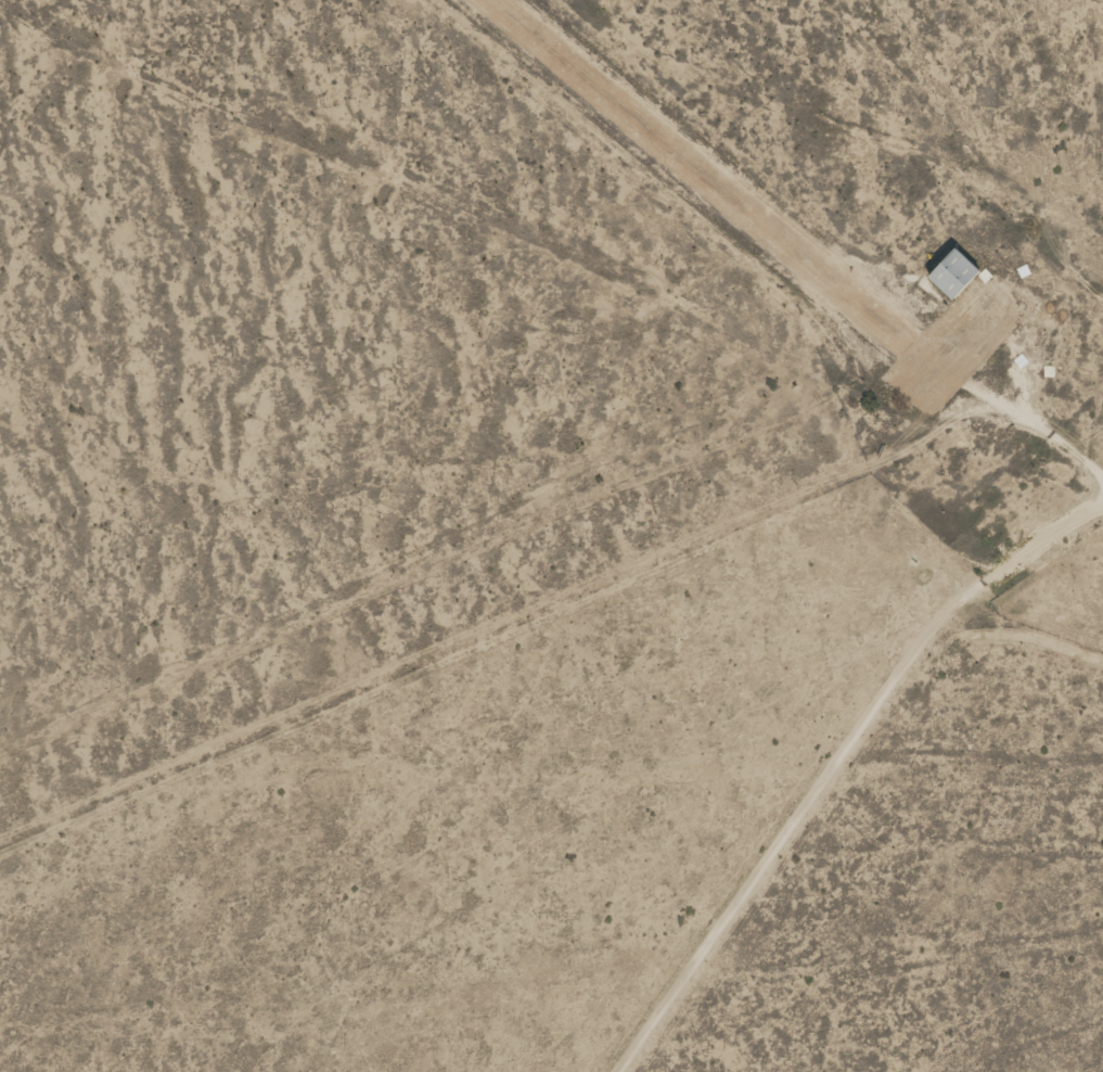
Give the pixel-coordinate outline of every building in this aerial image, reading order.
[(950,244),(976,268),(949,298),(923,276),(950,244)]
